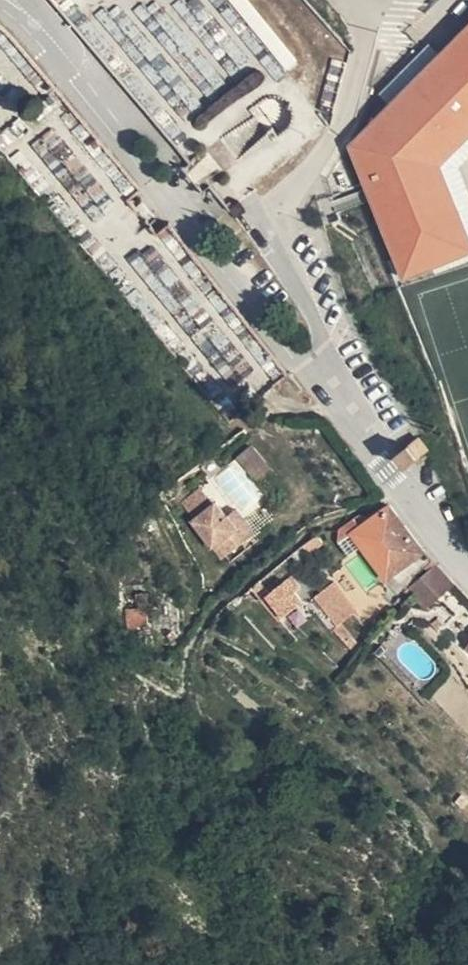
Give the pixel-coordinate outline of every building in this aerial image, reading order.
[(283,73),(296,64),(250,0),(231,0),(283,73)] [(347,139),(401,281),(467,251),(467,229),(442,161),(467,135),(467,17),(347,139)] [(242,103),(267,83),(255,69),(190,122),(210,145),(250,112),(242,103)] [(273,126),(284,106),(262,94),(251,114),(273,126)] [(55,129),(33,141),(49,170),(71,158),(55,129)] [(132,258),(235,402),(275,373),(194,260),(175,273),(153,243),(132,258)] [(425,445),(415,431),(391,448),(402,462),(407,458),(425,445)] [(238,536),(219,512),(208,498),(184,516),(213,554),(238,536)] [(399,584),(428,561),(385,502),(361,520),(352,527),(363,540),(399,584)] [(246,529),(229,505),(219,512),(238,536),(246,529)] [(352,527),(361,520),(355,511),(335,526),(337,539),(348,552),(363,540),(352,527)] [(415,603),(441,581),(428,561),(399,584),(408,595),(415,603)] [(356,603),(333,575),(309,595),(332,623),(333,622),(340,617),(356,603)] [(266,589),(280,602),(294,590),(283,576),(266,589)] [(150,598),(148,585),(135,586),(136,603),(125,605),(127,626),(119,629),(120,643),(126,645),(126,651),(133,651),(133,644),(139,642),(136,625),(147,623),(144,602),(150,598)] [(340,617),(333,622),(350,641),(356,637),(340,617)]
